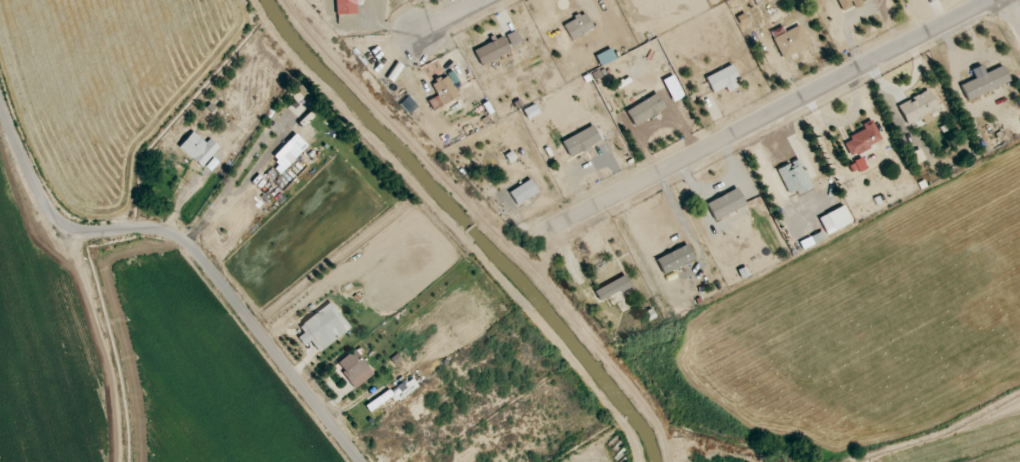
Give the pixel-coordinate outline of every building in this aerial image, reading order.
[(862,4),(860,0),(837,0),(843,13),(862,4)] [(593,30),(586,13),(564,22),(570,39),(593,30)] [(770,32),(783,59),(809,47),(799,25),(785,32),(783,26),(770,32)] [(521,42),(516,30),(506,35),(512,47),(521,42)] [(473,48),(480,65),(510,53),(504,36),(473,48)] [(740,82),(733,65),(706,76),(713,94),(740,82)] [(967,101),(1010,81),(1003,65),(986,73),(982,65),(971,69),(975,78),(961,85),(967,101)] [(443,105),(459,97),(447,75),(431,83),(443,105)] [(938,113),(931,91),(898,102),(905,124),(938,113)] [(626,111),(635,126),(666,108),(657,93),(626,111)] [(862,124),(865,131),(843,141),(850,156),(882,141),(872,119),(862,124)] [(570,156),(601,140),(593,125),(562,141),(570,156)] [(205,142),(193,131),(179,147),(201,167),(219,147),(210,138),(205,142)] [(308,145),(295,134),(288,142),(291,145),(275,162),(284,171),(308,145)] [(789,194),(797,190),(799,194),(813,188),(800,159),(777,169),(789,194)] [(509,192),(517,205),(539,192),(531,179),(509,192)] [(746,207),(739,189),(707,201),(713,219),(746,207)] [(819,217),(827,234),(852,222),(844,205),(819,217)] [(657,258),(663,273),(695,260),(688,245),(657,258)] [(599,300),(631,287),(627,276),(594,289),(599,300)] [(351,327),(330,302),(300,326),(305,332),(298,338),(305,346),(310,341),(320,352),(351,327)] [(356,388),(374,373),(355,349),(336,364),(356,388)] [(366,406),(369,411),(387,400),(390,405),(418,387),(411,377),(366,406)]
